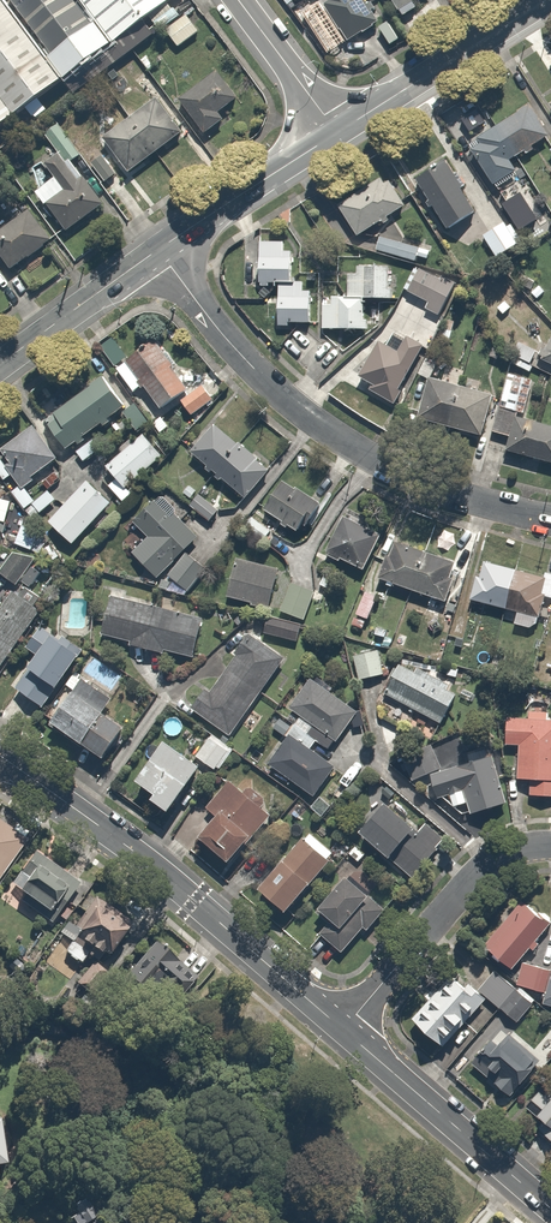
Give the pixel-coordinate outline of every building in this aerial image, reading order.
[(52,76),(91,46),(55,0),(0,0),(0,9),(52,76)] [(91,46),(150,0),(55,0),(91,46)] [(161,28),(176,48),(195,33),(177,9),(171,0),(170,0),(168,2),(142,21),(110,45),(92,58),(102,71),(161,28)] [(283,1),(299,24),(310,16),(299,0),(284,0),(283,1)] [(318,2),(345,41),(374,22),(365,7),(375,0),(320,0),(318,2)] [(393,11),(412,0),(386,0),(393,11)] [(0,19),(0,114),(46,79),(0,19)] [(235,93),(216,71),(177,105),(202,133),(219,119),(213,113),(235,93)] [(180,130),(155,98),(101,140),(125,172),(180,130)] [(546,133),(530,106),(477,137),(481,143),(471,149),(493,185),(513,174),(504,159),(546,133)] [(488,120),(481,108),(459,123),(467,134),(488,120)] [(79,154),(55,125),(41,137),(54,152),(39,164),(50,178),(31,193),(65,235),(105,202),(71,161),(79,154)] [(515,242),(457,154),(416,181),(449,231),(455,227),(466,244),(482,233),(496,255),(515,242)] [(146,213),(103,158),(87,170),(130,225),(146,213)] [(407,205),(387,174),(335,208),(355,238),(407,205)] [(30,209),(0,232),(0,263),(9,275),(54,241),(30,209)] [(424,249),(381,237),(377,251),(420,263),(424,249)] [(284,239),(259,238),(257,285),(276,286),(274,326),(286,326),(286,322),(308,323),(310,291),(300,290),(301,280),(290,279),(292,250),(284,250),(284,239)] [(401,292),(427,304),(424,309),(440,317),(446,305),(456,283),(415,264),(401,292)] [(322,296),(322,300),(321,329),(361,330),(362,298),(391,299),(392,267),(360,266),(360,271),(345,271),(344,296),(322,296)] [(537,359),(550,368),(550,334),(537,359)] [(391,408),(423,346),(405,337),(398,352),(375,340),(356,379),(368,385),(363,393),(391,408)] [(152,340),(114,367),(133,393),(142,386),(159,409),(187,388),(152,340)] [(523,371),(537,352),(522,342),(509,360),(523,371)] [(491,396),(433,380),(439,361),(422,356),(416,381),(427,384),(417,420),(480,437),(491,396)] [(508,374),(492,432),(508,437),(504,452),(550,466),(550,427),(528,420),(530,414),(525,413),(533,382),(508,374)] [(104,376),(43,421),(63,449),(124,404),(104,376)] [(201,383),(179,399),(193,419),(215,403),(201,383)] [(169,429),(161,415),(146,424),(154,438),(169,429)] [(210,422),(186,452),(242,496),(266,466),(210,422)] [(9,476),(16,486),(21,482),(55,456),(30,424),(0,447),(0,476),(4,480),(9,476)] [(104,466),(116,479),(107,487),(121,504),(139,488),(133,481),(162,455),(142,432),(104,466)] [(112,501),(87,478),(63,504),(51,518),(46,523),(72,546),(112,501)] [(32,519),(41,509),(51,518),(63,504),(47,489),(36,501),(21,482),(16,486),(10,491),(32,519)] [(315,504),(278,482),(260,513),(297,535),(315,504)] [(195,492),(187,503),(209,522),(218,511),(195,492)] [(203,533),(162,494),(134,522),(146,534),(128,552),(173,596),(205,564),(188,548),(203,533)] [(273,528),(251,515),(242,530),(264,543),(273,528)] [(358,523),(343,516),(325,560),(358,573),(373,537),(355,530),(358,523)] [(21,526),(0,564),(0,577),(18,587),(45,540),(21,526)] [(454,564),(393,543),(380,581),(442,602),(454,564)] [(278,571),(237,559),(225,597),(266,610),(278,571)] [(542,595),(550,597),(550,573),(544,571),(543,577),(485,564),(481,578),(474,576),(468,601),(475,603),(537,619),(542,595)] [(275,603),(283,606),(281,613),(303,621),(315,587),(293,579),(291,584),(283,581),(275,603)] [(9,586),(0,599),(0,652),(7,658),(42,610),(9,586)] [(384,600),(367,591),(348,625),(365,634),(384,600)] [(202,619),(107,597),(98,634),(128,641),(127,646),(164,655),(165,650),(194,657),(202,619)] [(301,625),(269,614),(263,634),(295,645),(301,625)] [(39,708),(74,655),(77,650),(39,625),(23,649),(31,655),(23,667),(29,671),(15,693),(39,708)] [(282,665),(248,637),(191,709),(225,736),(282,665)] [(381,649),(353,656),(359,680),(387,673),(381,649)] [(455,693),(398,664),(384,692),(441,721),(455,693)] [(69,689),(46,723),(100,759),(122,725),(102,712),(111,697),(70,670),(61,683),(69,689)] [(298,717),(287,734),(265,768),(309,797),(328,768),(352,783),(379,743),(350,724),(356,713),(304,679),(285,709),(298,717)] [(550,797),(550,720),(547,720),(548,708),(523,707),(523,719),(506,718),(504,746),(518,746),(517,779),(529,779),(528,796),(550,797)] [(229,750),(209,736),(194,758),(213,772),(229,750)] [(134,782),(152,796),(149,800),(166,813),(176,800),(200,768),(164,742),(134,782)] [(439,769),(432,747),(402,757),(409,779),(439,769)] [(504,806),(493,747),(468,751),(471,767),(430,775),(434,800),(451,796),(454,808),(471,805),(472,812),(504,806)] [(266,818),(227,781),(203,806),(216,819),(197,840),(222,864),(266,818)] [(413,834),(384,807),(359,833),(406,877),(442,838),(425,821),(413,834)] [(28,837),(0,816),(0,876),(28,837)] [(327,859),(298,836),(257,889),(286,912),(327,859)] [(77,883),(27,849),(3,885),(53,918),(77,883)] [(348,872),(314,910),(327,922),(317,934),(340,954),(365,925),(371,930),(390,909),(348,872)] [(131,924),(94,897),(72,929),(77,933),(64,951),(77,960),(84,950),(102,963),(131,924)] [(526,899),(484,948),(511,971),(550,925),(550,921),(526,899)] [(194,976),(157,944),(125,980),(140,993),(148,984),(170,1004),(194,976)] [(110,974),(94,961),(74,986),(91,999),(110,974)] [(523,963),(516,984),(547,994),(544,1004),(550,1007),(550,977),(550,974),(550,972),(523,963)] [(494,968),(476,988),(513,1021),(531,1000),(494,968)] [(483,1001),(451,974),(410,1022),(443,1049),(483,1001)] [(493,1050),(488,1045),(471,1065),(506,1095),(536,1059),(506,1034),(493,1050)] [(542,1097),(536,1092),(528,1102),(539,1110),(534,1116),(547,1126),(540,1134),(550,1142),(550,1085),(542,1097)] [(10,1176),(5,1152),(0,1119),(0,1178),(10,1176)]
